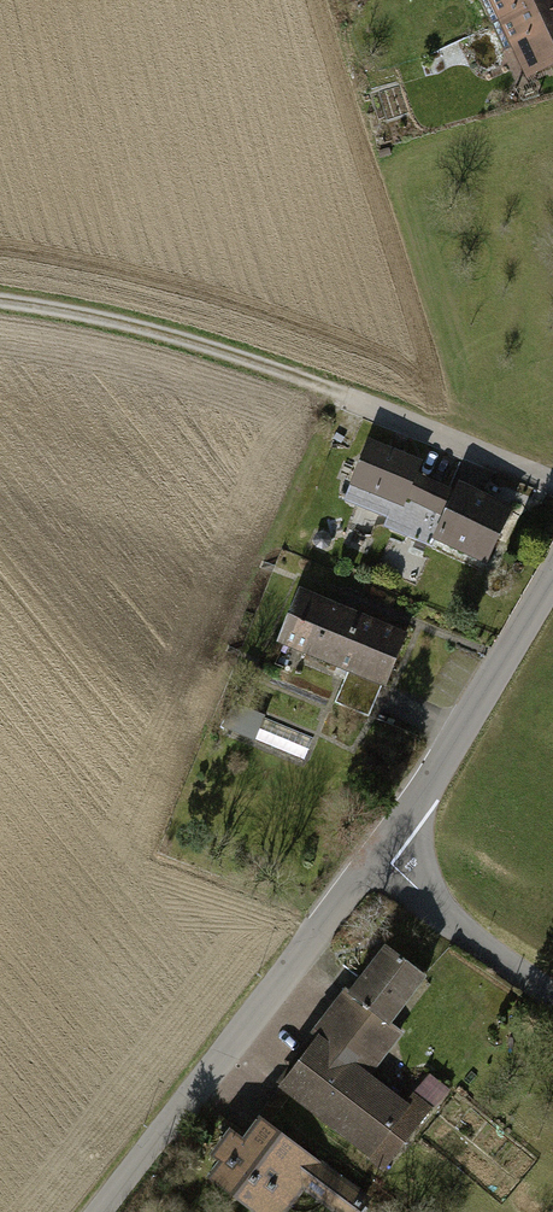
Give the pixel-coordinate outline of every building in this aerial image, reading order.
[(530,75),(552,64),(552,0),(494,0),(530,75)] [(353,486),(404,507),(408,499),(418,475),(421,466),(370,445),(353,486)] [(449,521),(461,496),(418,475),(408,499),(449,521)] [(512,510),(464,488),(461,496),(449,521),(440,541),(488,563),(512,510)] [(408,634),(301,592),(282,642),(388,684),(408,634)] [(388,958),(286,1094),(385,1169),(429,1111),(417,1102),(409,1112),(364,1078),(394,1038),(384,1030),(420,982),(388,958)] [(215,1186),(249,1211),(290,1211),(320,1174),(260,1128),(215,1186)]
